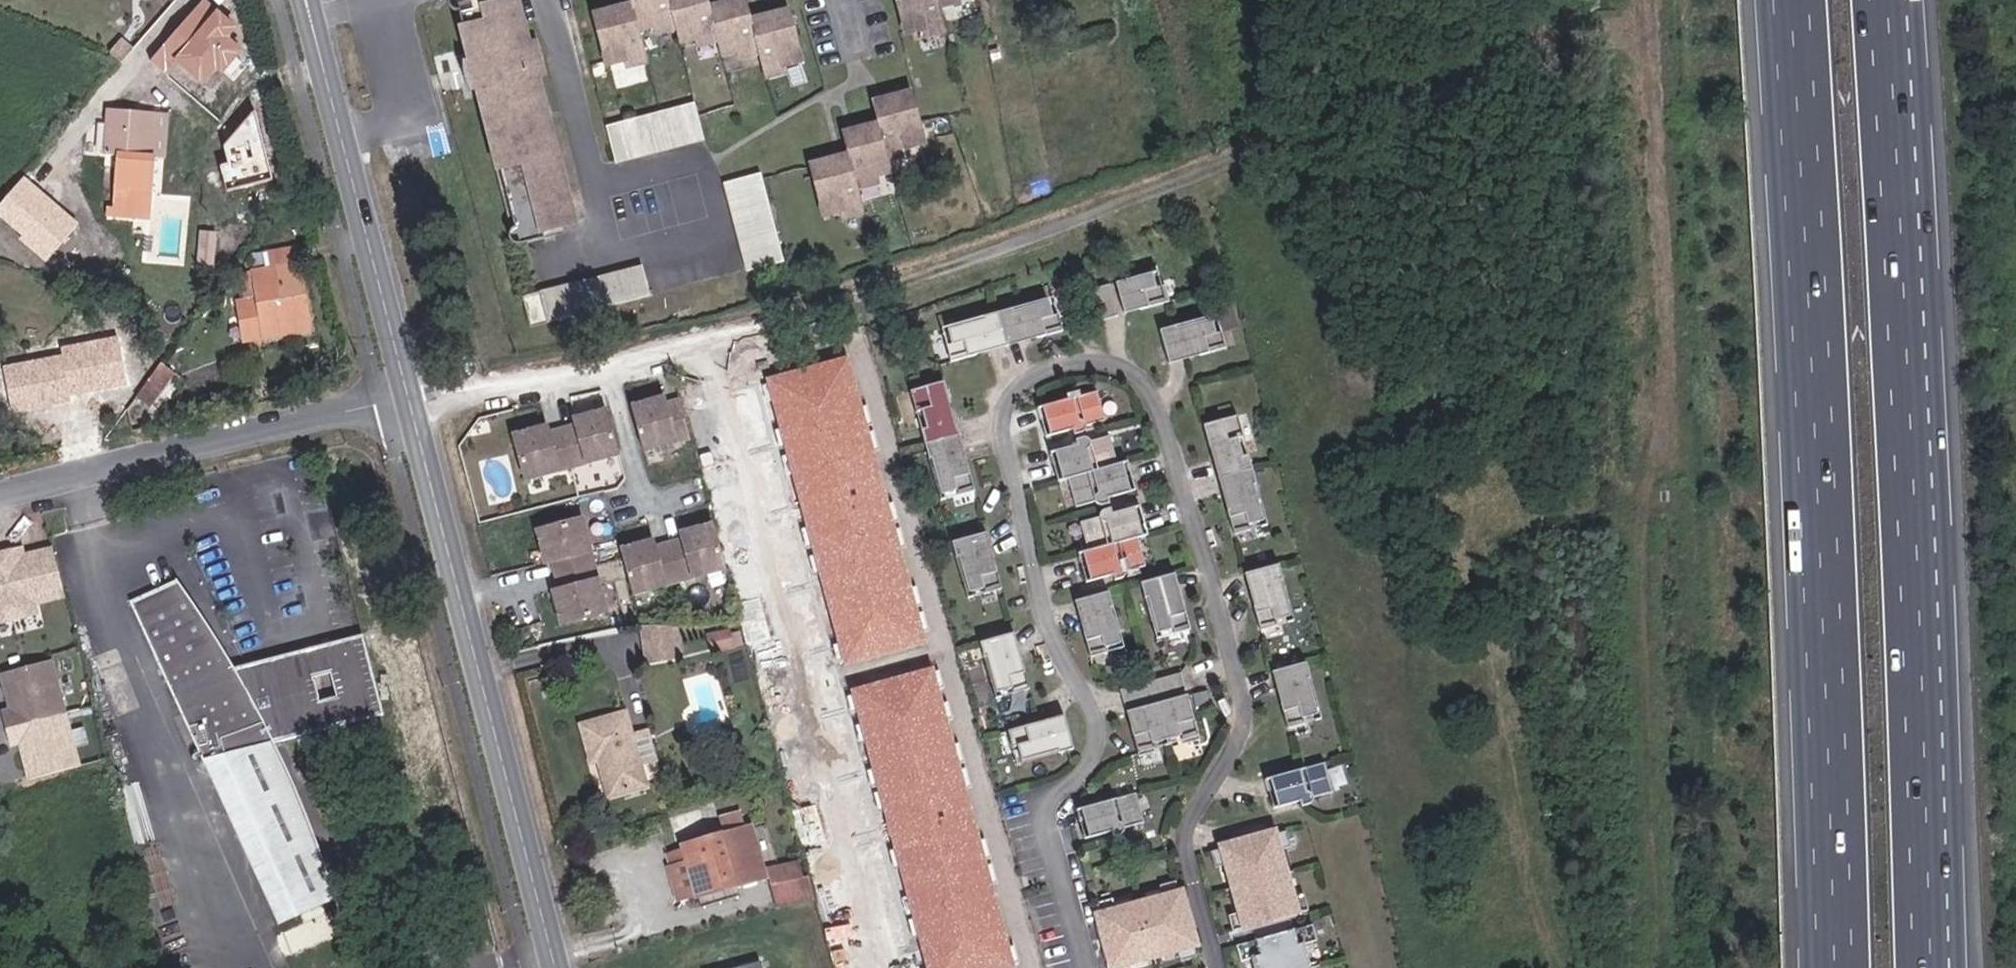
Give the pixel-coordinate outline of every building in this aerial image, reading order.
[(544,63),(546,62),(538,31),(532,34),(523,0),(470,0),(465,1),(476,48),(467,51),(475,80),(484,78),(519,217),(516,218),(514,220),(512,224),(512,228),(513,231),(519,234),(523,233),(548,226),(546,219),(577,211),(540,63),(544,63)] [(639,3),(625,8),(623,0),(618,0),(600,5),(613,54),(627,50),(629,57),(651,51),(643,20),(658,15),(660,23),(681,17),(686,32),(699,28),(702,36),(723,30),(727,46),(737,43),(741,42),(744,50),(765,44),(771,69),(794,62),(792,56),(807,52),(793,3),(772,9),(775,16),(760,21),(758,12),(754,0),(748,0),(738,3),(738,0),(718,0),(716,1),(716,0),(638,0),(639,3)] [(906,28),(921,24),(923,31),(945,25),(939,1),(943,0),(899,0),(906,28)] [(775,16),(772,9),(758,12),(760,21),(775,16)] [(847,210),(870,204),(863,180),(884,174),(882,167),(896,163),(893,151),(914,146),(912,139),(929,135),(915,85),(893,91),(896,99),(881,103),(884,117),(862,123),(865,131),(850,135),(854,149),(856,157),(841,161),(839,153),(817,159),(830,208),(845,204),(847,210)] [(896,99),(893,91),(878,95),(881,103),(896,99)] [(610,115),(620,150),(709,127),(699,92),(610,115)] [(152,191),(154,156),(146,156),(150,111),(107,108),(104,155),(115,155),(112,214),(134,216),(137,189),(152,191)] [(146,156),(154,156),(163,157),(166,112),(150,111),(146,156)] [(848,127),(850,135),(865,131),(862,123),(848,127)] [(854,149),(839,153),(841,161),(856,157),(854,149)] [(729,172),(752,261),(788,252),(765,163),(729,172)] [(8,193),(0,202),(0,237),(24,208),(8,193)] [(282,335),(282,337),(310,333),(295,248),(257,254),(259,269),(241,271),(246,302),(239,303),(245,341),(282,335)] [(536,285),(544,314),(653,286),(645,257),(536,285)] [(1159,278),(1151,280),(1154,295),(1163,293),(1159,278)] [(1154,295),(1151,280),(1113,290),(1120,316),(1132,313),(1135,316),(1140,317),(1167,310),(1163,293),(1154,295)] [(533,317),(544,314),(536,285),(536,282),(525,286),(533,317)] [(1115,324),(1106,292),(1090,296),(1098,328),(1115,324)] [(979,322),(980,328),(962,333),(960,327),(940,333),(948,366),(970,361),(974,354),(986,351),(988,356),(1016,349),(1015,344),(1028,341),(1034,345),(1056,340),(1047,306),(1026,311),(1027,316),(1010,321),(1009,315),(979,322)] [(1219,324),(1214,325),(1217,340),(1223,339),(1219,324)] [(1217,340),(1214,325),(1177,334),(1176,331),(1162,335),(1169,366),(1183,363),(1183,359),(1195,357),(1200,360),(1205,360),(1226,356),(1223,339),(1217,340)] [(246,344),(282,337),(282,335),(245,341),(246,344)] [(161,362),(135,397),(147,406),(173,372),(161,362)] [(956,492),(957,497),(973,493),(967,468),(965,467),(959,465),(957,452),(961,452),(952,423),(948,424),(945,411),(948,406),(948,402),(942,384),(911,392),(916,413),(924,411),(929,429),(921,431),(929,460),(931,460),(941,495),(956,492)] [(1040,408),(1048,436),(1070,431),(1072,436),(1079,434),(1081,431),(1083,427),(1102,421),(1094,392),(1040,408)] [(688,437),(678,401),(664,405),(662,398),(630,407),(642,449),(688,437)] [(1043,438),(1048,436),(1040,408),(1035,409),(1043,438)] [(545,428),(514,436),(525,480),(618,455),(606,411),(574,420),(576,427),(547,435),(545,428)] [(1227,541),(1244,536),(1242,531),(1257,527),(1247,491),(1250,490),(1242,461),(1235,463),(1230,445),(1237,443),(1232,422),(1198,431),(1205,453),(1211,456),(1215,468),(1210,469),(1220,498),(1222,497),(1225,509),(1222,510),(1220,517),(1227,541)] [(1060,481),(1065,479),(1115,466),(1107,437),(1087,442),(1082,439),(1073,440),(1075,446),(1052,452),(1060,481)] [(1055,482),(1060,481),(1052,452),(1048,454),(1055,482)] [(1120,465),(1128,494),(1133,493),(1125,464),(1120,465)] [(1106,501),(1128,494),(1120,465),(1115,466),(1065,479),(1073,509),(1092,504),(1096,506),(1100,508),(1107,506),(1106,501)] [(943,501),(957,497),(956,492),(941,495),(943,501)] [(1132,510),(1140,539),(1144,538),(1137,509),(1132,510)] [(1085,554),(1135,541),(1140,539),(1132,510),(1110,516),(1108,510),(1101,513),(1098,516),(1097,519),(1077,525),(1085,554)] [(561,625),(604,613),(578,518),(535,530),(545,565),(552,563),(559,591),(553,593),(561,625)] [(723,565),(712,523),(680,532),(682,538),(653,546),(651,539),(617,549),(629,591),(723,565)] [(1242,531),(1244,536),(1258,532),(1257,527),(1242,531)] [(984,591),(985,596),(1001,591),(994,566),(987,563),(985,551),(988,550),(984,536),(952,544),(957,559),(959,559),(969,594),(984,591)] [(1080,555),(1087,585),(1110,579),(1111,585),(1116,583),(1119,582),(1121,579),(1122,576),(1142,570),(1135,541),(1085,554),(1080,555)] [(34,616),(31,607),(59,600),(46,552),(14,560),(12,552),(0,555),(0,624),(34,616)] [(1082,586),(1087,585),(1080,555),(1075,556),(1082,586)] [(803,591),(812,620),(813,625),(867,610),(855,569),(801,585),(803,591)] [(1253,636),(1269,631),(1267,625),(1282,622),(1273,586),(1275,585),(1271,570),(1240,578),(1243,593),(1247,592),(1250,605),(1246,608),(1245,611),(1253,636)] [(1164,634),(1165,639),(1182,636),(1178,611),(1176,609),(1170,606),(1169,594),(1171,594),(1169,579),(1137,585),(1140,600),(1142,600),(1149,636),(1164,634)] [(129,602),(169,687),(232,669),(204,621),(176,580),(129,602)] [(760,602),(756,589),(744,593),(747,606),(760,602)] [(970,600),(985,596),(984,591),(969,594),(970,600)] [(1080,661),(1097,657),(1096,651),(1111,648),(1103,612),(1106,611),(1103,596),(1071,602),(1073,617),(1076,617),(1079,629),(1074,634),(1074,636),(1080,661)] [(1267,625),(1269,631),(1284,627),(1282,622),(1267,625)] [(671,624),(640,624),(649,660),(678,654),(671,624)] [(736,648),(731,629),(707,635),(712,655),(736,648)] [(1151,642),(1165,639),(1164,634),(1149,636),(1151,642)] [(1011,690),(1012,694),(1029,690),(1022,666),(1020,664),(1014,662),(1011,650),(1015,649),(1010,635),(979,643),(983,658),(986,658),(995,693),(1011,690)] [(221,758),(274,745),(383,716),(363,636),(232,669),(169,687),(187,726),(208,719),(221,758)] [(1096,651),(1097,657),(1112,654),(1111,648),(1096,651)] [(0,668),(0,669),(8,703),(4,704),(21,778),(83,763),(57,655),(0,668)] [(1278,731),(1294,726),(1293,720),(1307,717),(1298,681),(1300,680),(1297,665),(1265,673),(1269,688),(1272,687),(1275,700),(1271,703),(1270,707),(1278,731)] [(1115,709),(1176,694),(1172,678),(1112,693),(1115,709)] [(997,699),(1012,694),(1011,690),(995,693),(997,699)] [(952,729),(942,695),(894,709),(904,743),(952,729)] [(1129,761),(1145,756),(1143,747),(1171,740),(1173,749),(1190,745),(1182,717),(1180,715),(1176,714),(1173,701),(1123,714),(1125,725),(1123,727),(1122,731),(1129,761)] [(608,797),(647,787),(625,713),(580,725),(591,763),(598,761),(608,797)] [(1293,720),(1294,726),(1309,722),(1307,717),(1293,720)] [(208,719),(187,726),(204,763),(221,758),(208,719)] [(1024,760),(1060,751),(1057,736),(1063,735),(1059,719),(1033,724),(1031,727),(1030,730),(1029,731),(1017,733),(1017,731),(1002,734),(1009,766),(1024,763),(1024,760)] [(1057,736),(1060,751),(1066,750),(1063,735),(1057,736)] [(221,758),(204,763),(259,883),(278,926),(334,900),(305,812),(274,745),(221,758)] [(1322,772),(1267,785),(1274,812),(1297,806),(1298,812),(1305,810),(1310,806),(1329,801),(1322,772)] [(1274,812),(1267,785),(1262,787),(1270,813),(1274,812)] [(1133,803),(1078,816),(1084,843),(1107,837),(1108,842),(1116,841),(1119,837),(1140,833),(1133,803)] [(1084,843),(1078,816),(1073,818),(1079,844),(1084,843)] [(682,846),(687,865),(702,860),(709,886),(735,879),(737,886),(767,878),(753,825),(722,833),(682,846)] [(1227,936),(1304,917),(1300,901),(1286,904),(1273,856),(1288,853),(1283,837),(1206,857),(1210,872),(1224,869),(1236,918),(1223,920),(1227,936)] [(702,860),(687,865),(697,898),(737,886),(735,879),(709,886),(702,860)] [(781,883),(801,878),(799,864),(778,868),(781,883)] [(814,898),(808,877),(801,878),(781,883),(778,868),(768,871),(778,906),(814,898)] [(1184,958),(1163,883),(1148,887),(1150,897),(1102,911),(1100,901),(1083,905),(1100,967),(1117,967),(1116,964),(1165,950),(1169,962),(1184,958)] [(1231,951),(1235,965),(1249,962),(1300,953),(1299,950),(1313,946),(1308,931),(1231,951)] [(1249,962),(1251,967),(1304,967),(1300,953),(1249,962)]
